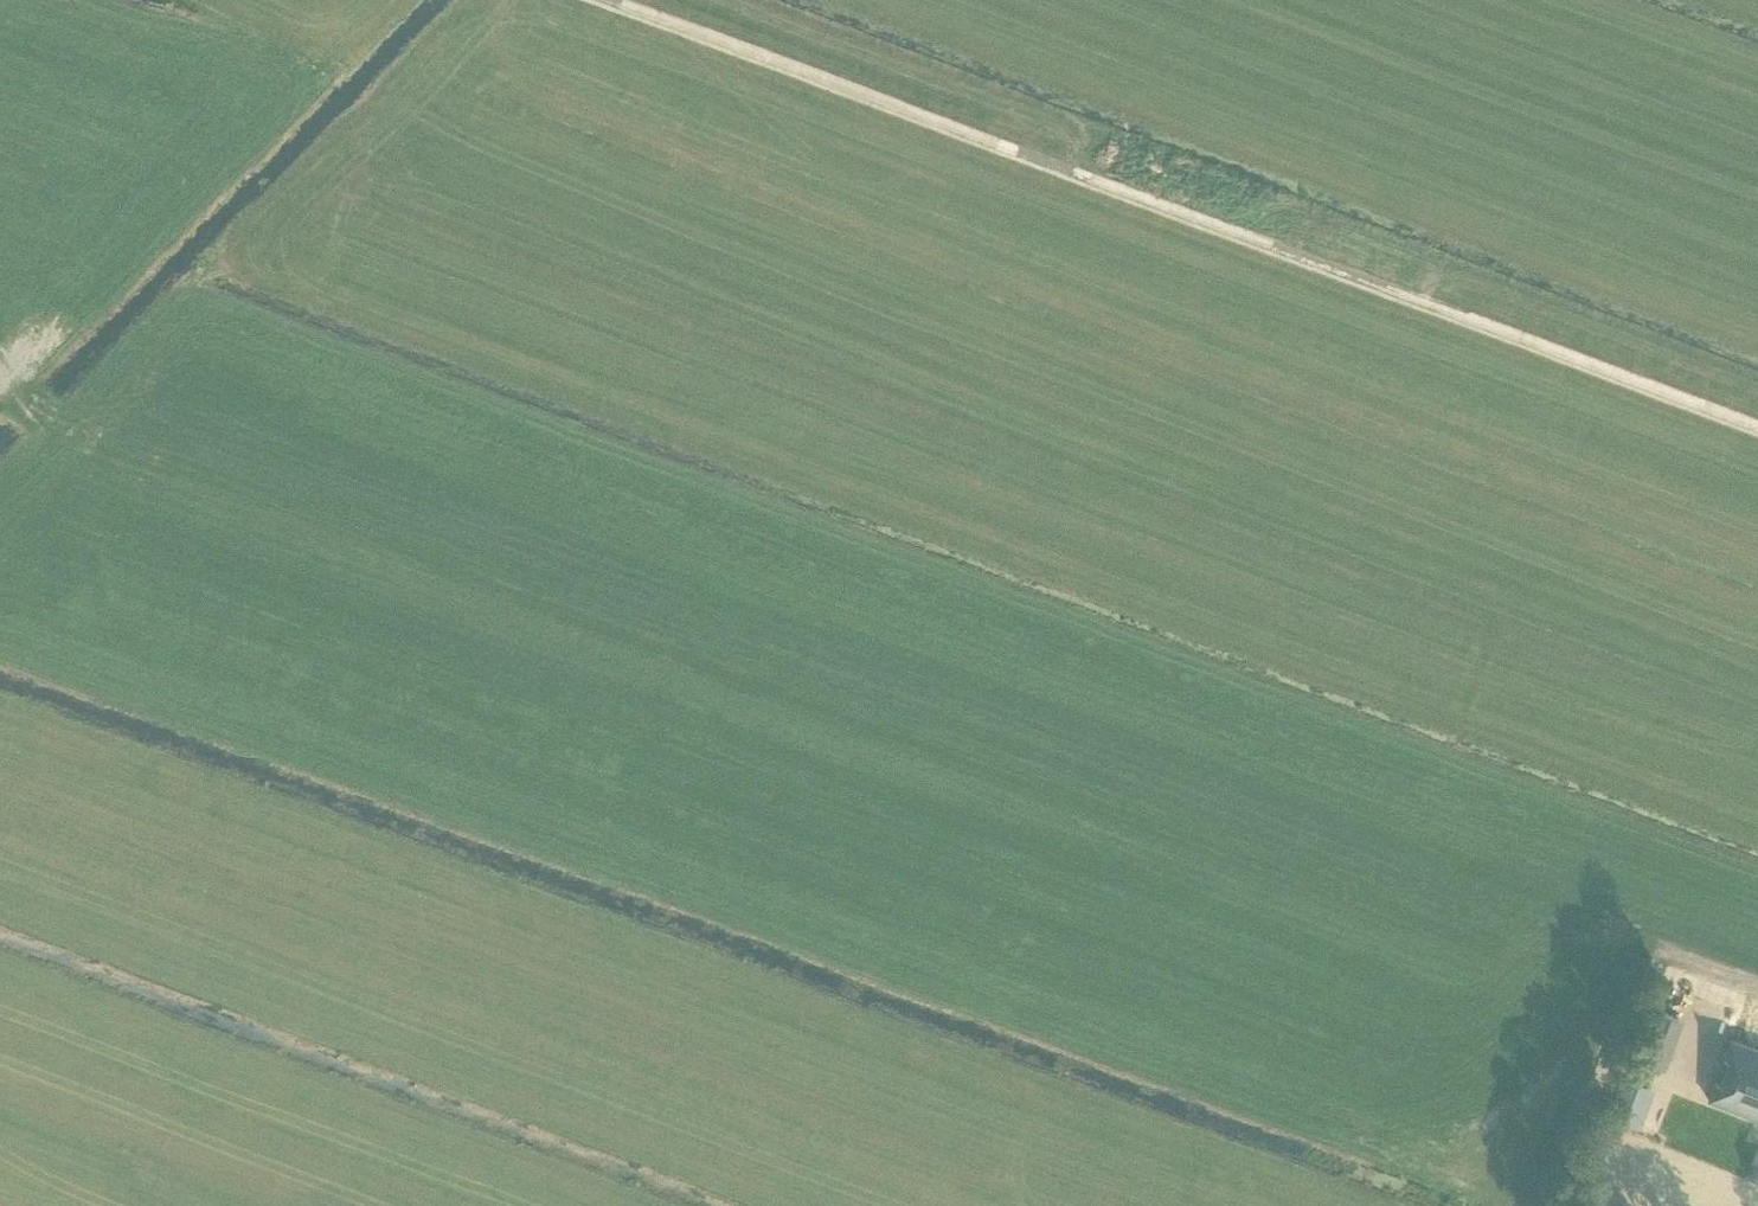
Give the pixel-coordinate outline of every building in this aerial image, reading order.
[(1757,1035),(1757,1003),(1715,986),(1704,1014),(1757,1035)] [(1757,1118),(1757,1049),(1733,1039),(1709,1099),(1757,1118)] [(1669,1046),(1663,1062),(1685,1070),(1691,1053),(1669,1046)] [(1639,1128),(1654,1089),(1622,1076),(1606,1116),(1639,1128)]
